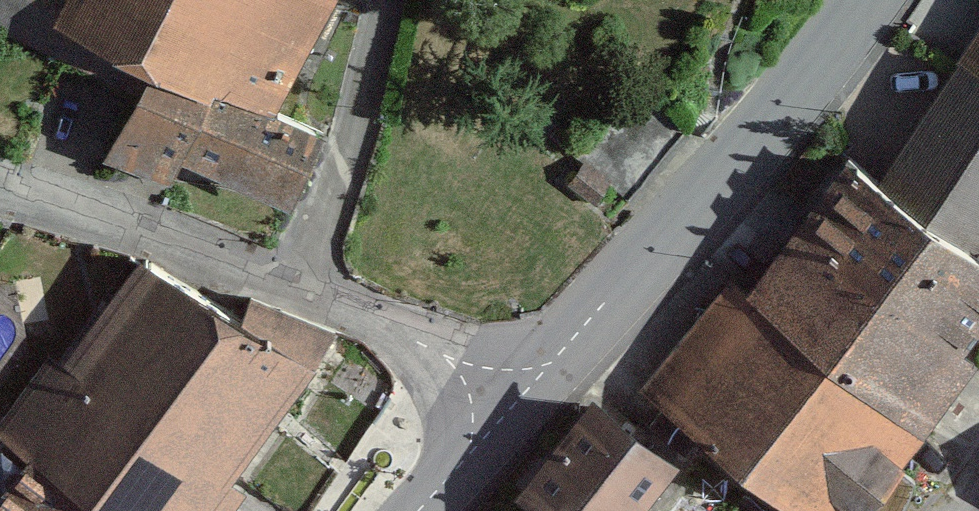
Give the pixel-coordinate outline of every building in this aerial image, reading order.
[(137,91),(151,59),(270,111),(328,0),(0,0),(0,28),(137,91)] [(958,55),(978,68),(978,24),(958,55)] [(876,177),(971,248),(978,236),(978,68),(958,55),(876,177)] [(151,59),(137,91),(106,153),(172,184),(183,155),(291,202),(320,130),(270,111),(151,59)] [(630,87),(572,153),(624,197),(681,131),(630,87)] [(876,177),(848,155),(745,290),(726,276),(642,386),(807,510),(858,510),(894,463),(898,466),(978,360),(963,348),(978,326),(978,254),(971,248),(876,177)] [(105,510),(229,510),(245,489),(228,477),(329,340),(247,301),(232,321),(141,255),(61,364),(49,354),(0,421),(0,435),(29,455),(105,510)] [(676,460),(593,395),(517,491),(543,510),(636,510),(676,460)] [(29,455),(0,494),(0,510),(105,510),(29,455)]
